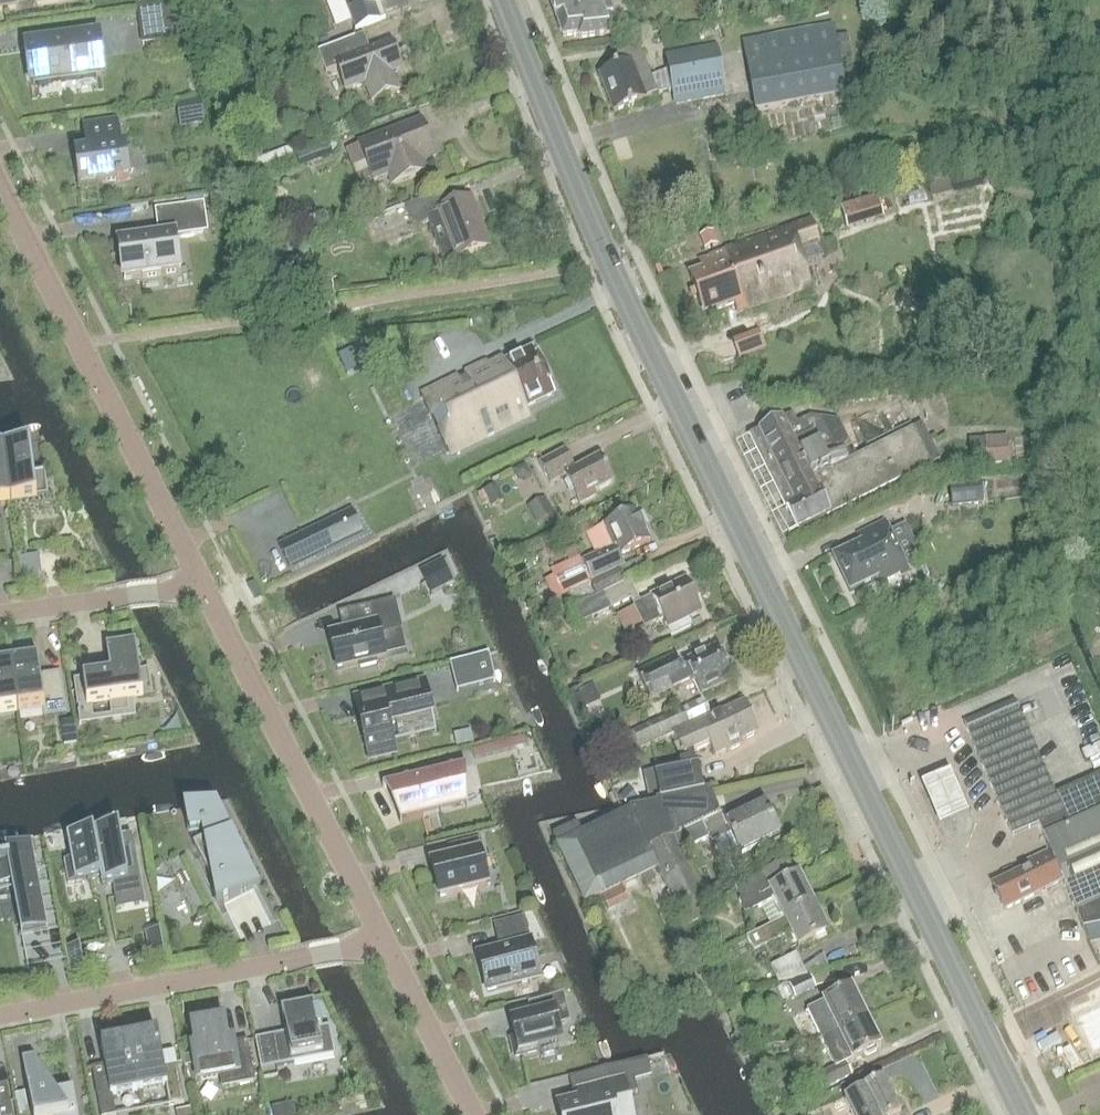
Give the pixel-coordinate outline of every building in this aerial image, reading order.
[(356,30),(385,18),(379,3),(388,0),(344,0),(356,30)] [(553,9),(606,1),(610,0),(549,0),(553,9)] [(553,9),(555,14),(564,38),(579,35),(580,39),(618,33),(614,21),(625,17),(619,0),(610,0),(606,1),(553,9)] [(137,10),(141,39),(176,34),(172,5),(137,10)] [(757,112),(846,95),(832,25),(743,42),(757,112)] [(96,37),(28,47),(33,85),(102,75),(96,37)] [(393,74),(402,71),(392,43),(362,54),(355,38),(318,52),(327,74),(338,69),(347,92),(366,84),(373,102),(400,92),(393,74)] [(617,50),(620,66),(599,75),(614,113),(647,99),(647,98),(658,93),(639,46),(617,50)] [(677,104),(724,96),(716,47),(668,56),(677,104)] [(201,99),(177,103),(180,128),(205,124),(201,99)] [(435,159),(421,120),(359,144),(374,183),(389,177),(393,186),(429,173),(425,163),(435,159)] [(87,144),(89,144),(90,152),(76,154),(78,166),(75,167),(78,189),(98,186),(97,182),(116,180),(117,181),(123,180),(123,179),(129,178),(128,172),(132,172),(129,152),(125,153),(124,147),(120,148),(116,123),(84,128),(87,144)] [(334,140),(304,151),(309,163),(331,155),(337,147),(334,140)] [(389,228),(410,220),(413,227),(440,217),(456,259),(489,247),(471,199),(454,205),(448,189),(383,214),(389,228)] [(841,206),(847,228),(884,216),(878,195),(841,206)] [(204,204),(155,210),(155,211),(162,210),(165,236),(154,238),(153,237),(140,239),(140,240),(126,242),(119,243),(124,279),(131,278),(131,279),(142,277),(142,278),(161,275),(161,274),(179,272),(174,237),(202,233),(199,205),(204,204)] [(689,274),(703,314),(734,303),(738,312),(811,287),(798,251),(819,244),(811,221),(700,260),(703,269),(689,274)] [(712,226),(699,230),(704,247),(718,243),(712,226)] [(318,296),(335,294),(333,280),(317,283),(318,296)] [(259,303),(275,301),(273,286),(256,287),(259,303)] [(742,334),(746,353),(775,347),(771,328),(742,334)] [(529,417),(525,409),(554,395),(552,390),(554,387),(550,379),(547,379),(532,350),(504,364),(501,359),(493,363),(492,360),(421,394),(451,455),(529,417)] [(932,466),(931,464),(939,460),(922,425),(857,457),(839,420),(813,416),(797,424),(793,415),(784,420),(784,419),(760,431),(760,432),(751,437),(770,476),(786,508),(788,507),(798,529),(826,515),(827,518),(932,466)] [(985,437),(986,465),(1009,464),(1007,436),(985,437)] [(4,450),(11,502),(48,497),(45,473),(32,474),(29,447),(4,450)] [(11,502),(4,450),(0,451),(0,504),(11,502)] [(594,493),(613,482),(599,457),(575,470),(565,450),(539,464),(550,484),(565,476),(581,505),(596,496),(594,493)] [(524,464),(512,470),(516,477),(524,480),(531,476),(524,464)] [(981,481),(949,484),(951,507),(982,504),(981,481)] [(545,521),(562,511),(552,495),(536,504),(545,521)] [(352,509),(279,544),(290,566),(362,531),(352,509)] [(554,576),(545,580),(553,599),(567,593),(568,596),(569,596),(575,608),(618,586),(612,572),(624,566),(619,556),(650,541),(643,527),(645,526),(639,513),(638,514),(636,510),(604,526),(588,533),(598,555),(583,562),(584,564),(582,564),(579,557),(569,562),(551,570),(554,576)] [(885,522),(857,535),(860,542),(833,556),(850,592),(878,578),(882,585),(909,572),(885,522)] [(574,547),(565,552),(569,562),(579,557),(574,547)] [(23,587),(42,584),(38,556),(19,559),(23,587)] [(420,570),(431,593),(453,582),(442,559),(420,570)] [(575,608),(573,609),(581,625),(632,600),(646,628),(664,619),(673,636),(693,626),(689,618),(701,612),(700,609),(701,605),(697,598),(694,597),(686,581),(641,603),(630,581),(619,587),(618,586),(575,608)] [(360,668),(376,664),(375,659),(385,657),(379,636),(402,630),(395,600),(346,612),(351,629),(329,634),(337,668),(359,663),(360,668)] [(73,680),(77,707),(109,703),(111,716),(129,713),(128,700),(153,697),(149,670),(138,672),(135,644),(107,648),(111,675),(73,680)] [(679,664),(674,654),(637,672),(651,701),(673,690),(673,692),(694,682),(700,696),(711,691),(712,693),(715,691),(714,688),(731,680),(730,677),(732,676),(728,666),(725,667),(717,648),(685,664),(684,662),(679,664)] [(493,682),(486,655),(471,658),(478,686),(493,682)] [(10,662),(18,713),(42,710),(43,720),(66,716),(61,677),(40,680),(37,658),(10,662)] [(18,713),(10,662),(0,663),(0,716),(18,713)] [(355,700),(369,758),(394,752),(387,723),(432,713),(424,683),(355,700)] [(591,684),(576,691),(584,708),(599,701),(591,684)] [(683,709),(621,737),(631,751),(710,716),(703,700),(683,709)] [(1044,836),(1082,927),(1099,923),(1099,776),(1055,795),(1015,701),(965,723),(1013,835),(1039,824),(1044,836)] [(684,754),(687,753),(688,758),(681,759),(682,763),(654,768),(661,800),(704,791),(699,764),(696,764),(693,750),(709,743),(714,754),(725,749),(727,752),(743,745),(741,742),(758,734),(750,718),(751,715),(749,709),(746,709),(744,704),(744,703),(701,725),(700,723),(674,735),(684,754)] [(75,724),(62,725),(65,749),(78,747),(75,724)] [(524,736),(470,749),(475,758),(528,746),(524,736)] [(384,786),(382,787),(383,788),(384,787),(393,786),(401,822),(400,823),(400,824),(402,823),(424,818),(423,816),(423,817),(422,813),(461,803),(453,771),(465,768),(465,767),(384,786)] [(923,788),(941,829),(970,817),(951,776),(923,788)] [(629,788),(618,798),(630,807),(639,797),(629,788)] [(575,822),(553,833),(557,844),(555,845),(584,905),(657,870),(679,915),(705,903),(680,852),(728,829),(741,855),(779,836),(764,805),(726,823),(722,814),(721,813),(720,814),(712,798),(709,791),(704,792),(661,802),(656,803),(656,806),(625,811),(619,814),(580,832),(575,822)] [(216,803),(184,810),(189,836),(202,833),(203,842),(194,847),(210,879),(216,909),(259,887),(216,803)] [(119,829),(92,834),(101,878),(100,878),(101,886),(135,879),(129,850),(123,851),(119,829)] [(70,861),(63,862),(68,884),(100,878),(101,878),(92,834),(66,839),(70,861)] [(457,857),(431,864),(440,898),(487,887),(479,853),(483,852),(480,838),(454,845),(457,857)] [(0,862),(0,887),(12,885),(21,935),(47,930),(33,855),(0,862)] [(745,913),(774,898),(784,918),(735,943),(736,943),(813,905),(799,877),(799,876),(799,875),(793,878),(785,862),(735,886),(741,898),(738,900),(745,913)] [(700,891),(705,901),(723,893),(719,883),(700,891)] [(828,934),(827,933),(813,905),(736,943),(741,955),(752,949),(753,950),(791,931),(799,948),(828,934)] [(496,989),(509,986),(539,979),(524,918),(494,925),(498,943),(501,942),(503,950),(479,956),(484,977),(487,991),(496,989)] [(160,931),(145,934),(149,960),(165,957),(160,931)] [(65,949),(70,975),(85,972),(80,946),(65,949)] [(794,955),(771,966),(779,981),(805,976),(794,955)] [(818,988),(811,974),(789,984),(795,998),(818,988)] [(807,1009),(821,1038),(865,1017),(850,987),(807,1009)] [(540,1014),(511,1022),(515,1039),(511,1040),(515,1057),(537,1052),(536,1048),(561,1042),(554,1012),(566,1009),(563,995),(537,1002),(540,1014)] [(1094,1049),(1099,1046),(1099,1005),(1079,1015),(1094,1049)] [(313,1006),(282,1011),(287,1034),(270,1037),(275,1066),(294,1063),(293,1063),(307,1060),(306,1056),(334,1051),(330,1027),(321,1028),(318,1012),(314,1013),(313,1006)] [(852,1060),(864,1054),(866,1055),(875,1050),(876,1048),(880,1046),(865,1017),(821,1038),(830,1054),(845,1047),(852,1060)] [(207,1027),(192,1030),(196,1049),(192,1050),(197,1081),(219,1077),(222,1089),(255,1083),(247,1041),(233,1044),(233,1041),(231,1041),(231,1042),(227,1043),(223,1024),(219,1024),(218,1021),(207,1023),(207,1027)] [(158,1036),(129,1042),(139,1091),(165,1086),(169,1106),(184,1103),(176,1064),(163,1066),(158,1036)] [(101,1047),(107,1077),(94,1080),(96,1090),(100,1114),(116,1114),(112,1096),(139,1091),(129,1042),(101,1047)] [(34,1059),(22,1061),(32,1114),(78,1114),(73,1092),(56,1095),(34,1059)] [(575,1079),(580,1101),(559,1107),(561,1114),(632,1114),(627,1096),(638,1093),(631,1065),(648,1061),(647,1059),(569,1078),(569,1080),(575,1079)] [(846,1063),(816,1077),(823,1092),(852,1078),(846,1063)] [(862,1090),(845,1098),(853,1114),(900,1114),(883,1080),(862,1090)] [(10,1102),(0,1104),(0,1114),(13,1114),(10,1102)] [(274,1114),(288,1114),(286,1105),(272,1108),(274,1114)]
